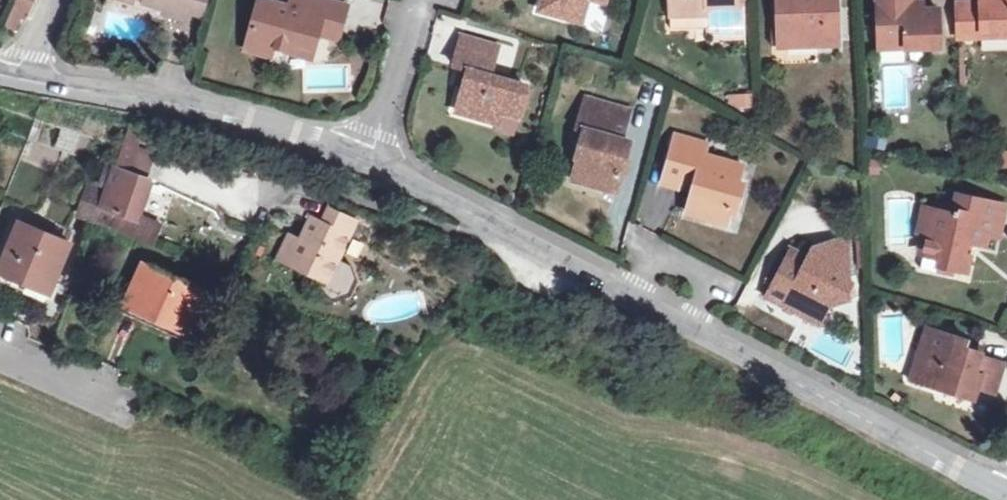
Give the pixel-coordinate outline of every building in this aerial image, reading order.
[(6,27),(13,30),(20,16),(26,19),(35,0),(18,0),(6,27)] [(145,4),(166,9),(165,14),(184,19),(185,13),(189,0),(146,0),(145,4)] [(185,13),(201,16),(205,0),(189,0),(185,13)] [(346,5),(327,0),(292,0),(289,8),(260,0),(249,40),(270,46),(293,53),(296,44),(312,48),(315,35),(329,39),(334,21),(341,22),(346,5)] [(539,11),(560,16),(563,6),(584,11),(587,0),(542,0),(539,11)] [(738,0),(669,0),(669,16),(670,16),(706,15),(707,15),(707,7),(738,5),(738,0)] [(779,28),(790,28),(790,45),(840,44),(838,0),(779,0),(779,28)] [(911,0),(877,0),(879,43),(906,42),(906,48),(938,47),(937,10),(922,11),(911,11),(911,2),(911,0)] [(960,40),(982,39),(982,33),(1006,32),(1006,0),(981,0),(981,5),(959,6),(960,40)] [(911,11),(922,11),(922,1),(911,2),(911,11)] [(563,6),(560,16),(581,21),(584,11),(563,6)] [(706,15),(670,16),(671,29),(707,27),(706,15)] [(334,21),(329,39),(336,41),(341,22),(334,21)] [(790,28),(779,28),(771,29),(772,46),(790,45),(790,28)] [(483,59),(487,45),(462,38),(458,52),(483,59)] [(270,46),(249,40),(247,50),(268,55),(270,46)] [(296,44),(293,53),(309,58),(312,48),(296,44)] [(488,77),(496,47),(487,45),(483,59),(458,52),(454,67),(462,69),(470,71),(465,88),(461,102),(479,107),(476,117),(498,123),(502,111),(517,116),(526,87),(488,77)] [(470,71),(462,69),(457,86),(465,88),(470,71)] [(752,94),(727,90),(725,103),(750,107),(752,94)] [(582,115),(625,127),(629,113),(586,101),(582,115)] [(479,107),(461,102),(459,112),(476,117),(479,107)] [(621,141),(625,127),(582,115),(577,130),(586,133),(574,173),(590,178),(588,184),(615,192),(629,143),(621,141)] [(704,158),(707,147),(676,138),(663,184),(677,188),(680,179),(695,183),(689,206),(705,211),(704,218),(726,225),(733,202),(738,203),(743,185),(737,183),(742,168),(704,158)] [(126,139),(124,148),(133,151),(136,142),(126,139)] [(116,170),(109,192),(99,223),(151,247),(158,229),(137,221),(147,190),(149,184),(144,182),(152,157),(133,151),(124,148),(116,170)] [(102,165),(95,187),(109,192),(116,170),(102,165)] [(590,178),(574,173),(572,180),(588,184),(590,178)] [(95,187),(92,187),(82,217),(99,223),(109,192),(95,187)] [(152,192),(147,190),(137,221),(158,229),(160,224),(143,218),(152,192)] [(996,237),(1003,206),(957,196),(953,214),(933,210),(927,235),(923,254),(941,258),(940,266),(966,272),(973,244),(986,247),(989,236),(996,237)] [(705,211),(689,206),(687,214),(704,218),(705,211)] [(927,235),(933,210),(923,208),(917,233),(927,235)] [(315,219),(304,242),(293,237),(283,258),(323,277),(316,293),(337,303),(353,297),(359,283),(354,267),(340,260),(358,224),(332,212),(326,224),(315,219)] [(51,293),(72,246),(22,223),(0,270),(51,293)] [(834,244),(847,300),(852,298),(852,238),(834,244)] [(847,300),(834,244),(813,250),(806,263),(790,255),(774,283),(792,291),(787,301),(806,311),(803,317),(818,325),(827,306),(847,300)] [(190,335),(210,295),(147,264),(127,305),(190,335)] [(792,291),(774,283),(766,298),(803,317),(806,311),(787,301),(792,291)] [(190,335),(127,305),(123,313),(186,344),(190,335)] [(963,348),(965,340),(927,328),(911,379),(935,386),(937,382),(973,394),(975,386),(994,392),(1003,365),(978,357),(980,353),(963,348)] [(937,382),(935,386),(971,398),(973,394),(937,382)]
